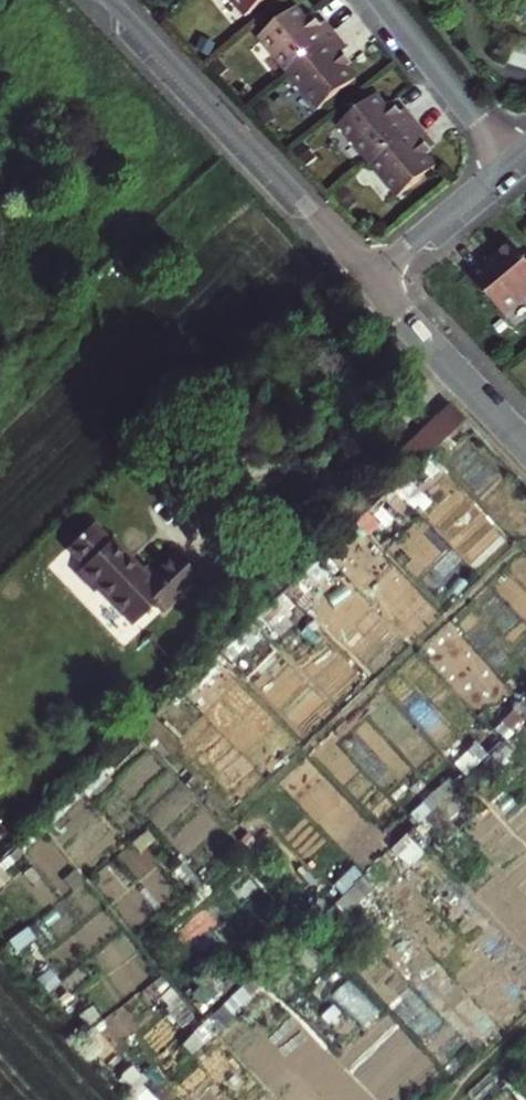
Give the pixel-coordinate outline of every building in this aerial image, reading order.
[(245,15),(264,0),(233,0),(245,15)] [(295,4),(259,35),(290,73),(338,33),(325,17),(320,21),(312,11),(305,17),(295,4)] [(350,47),(338,33),(290,73),(320,109),(356,79),(347,67),(353,62),(345,52),(350,47)] [(372,94),(336,124),(367,162),(416,123),(402,106),(397,110),(389,100),(382,106),(372,94)] [(427,137),(416,123),(367,162),(397,198),(434,168),(424,156),(431,151),(422,141),(427,137)] [(484,261),(470,275),(505,316),(525,299),(525,262),(513,247),(501,257),(489,267),(484,261)] [(489,267),(501,257),(497,251),(484,261),(489,267)] [(400,451),(415,465),(456,426),(465,418),(450,403),(400,451)] [(107,543),(91,526),(67,548),(84,567),(75,574),(93,593),(98,589),(132,626),(153,605),(160,612),(198,577),(175,553),(152,574),(145,566),(141,569),(112,539),(107,543)]
